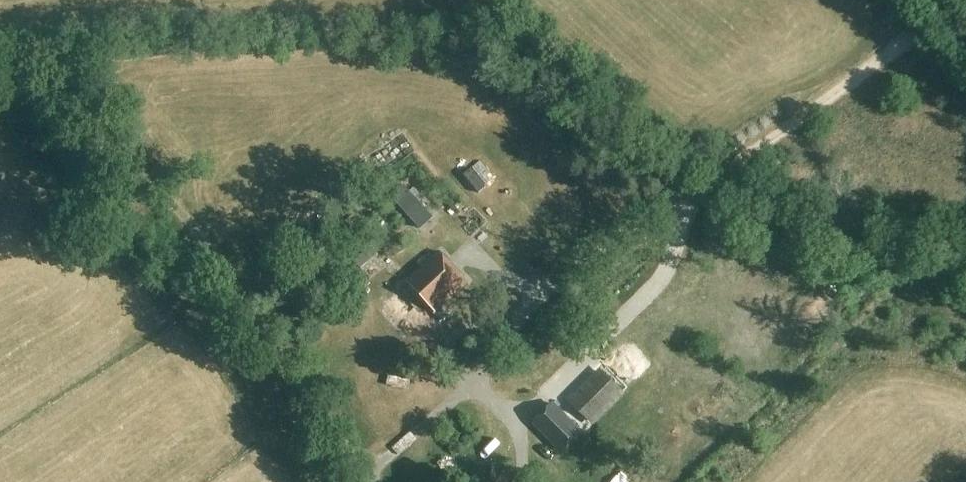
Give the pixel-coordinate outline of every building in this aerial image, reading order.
[(403,284),(406,288),(383,310),(404,332),(427,310),(432,315),(466,283),(436,252),(403,284)] [(629,368),(638,379),(649,370),(640,359),(629,368)] [(598,369),(567,401),(590,426),(623,394),(598,369)] [(583,433),(552,402),(531,425),(559,456),(583,433)]
